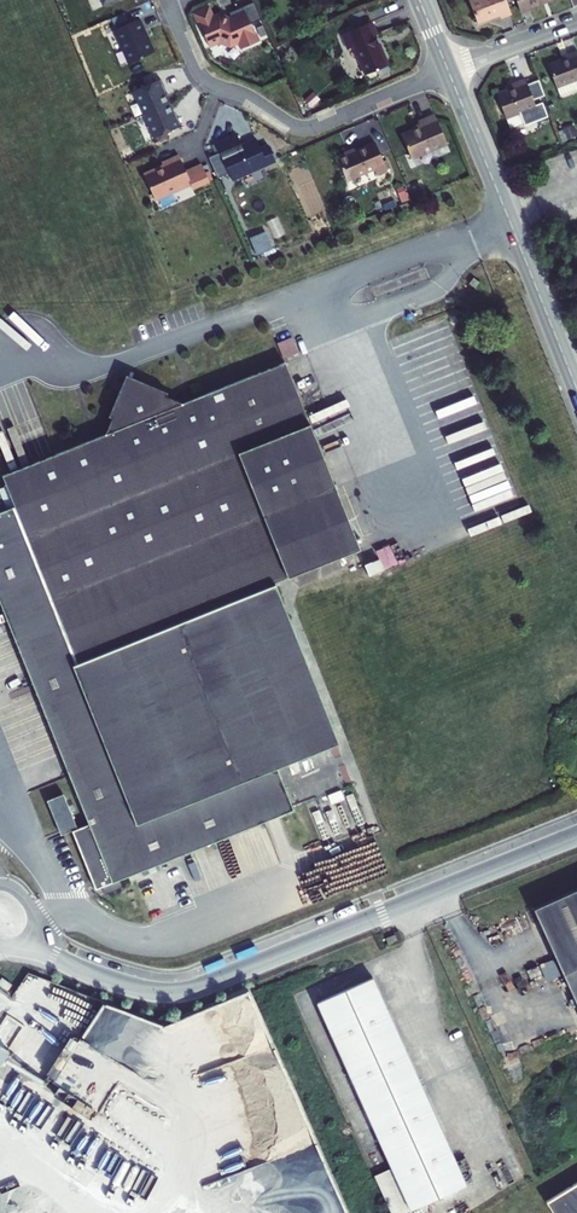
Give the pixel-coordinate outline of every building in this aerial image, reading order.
[(511,13),(506,0),(469,0),(477,22),(499,14),(501,17),(511,13)] [(520,11),(549,0),(516,0),(520,11)] [(253,1),(242,5),(250,23),(261,18),(253,1)] [(207,7),(194,12),(208,45),(220,40),(229,44),(238,40),(241,47),(257,40),(250,23),(242,5),(228,11),(230,16),(226,17),(217,13),(211,16),(207,7)] [(140,17),(114,29),(129,62),(153,51),(144,30),(145,30),(140,17)] [(366,74),(388,65),(378,43),(376,44),(373,36),(375,35),(369,22),(341,35),(347,49),(354,46),(366,74)] [(556,87),(576,79),(576,51),(567,55),(568,56),(547,64),(556,87)] [(160,78),(133,90),(143,114),(168,103),(162,87),(164,86),(160,78)] [(496,93),(505,118),(525,111),(536,107),(525,78),(514,83),(515,86),(496,93)] [(556,87),(559,95),(576,88),(576,79),(556,87)] [(320,100),(313,93),(304,101),(311,108),(320,100)] [(168,103),(143,114),(154,137),(181,125),(177,117),(175,118),(168,103)] [(525,111),(505,118),(509,128),(529,121),(525,111)] [(412,158),(447,143),(435,115),(419,122),(421,126),(402,135),(412,158)] [(566,141),(567,143),(576,139),(576,133),(574,124),(561,128),(562,130),(566,141)] [(562,143),(566,141),(562,130),(558,132),(562,143)] [(219,152),(228,173),(231,179),(274,160),(268,145),(260,148),(255,138),(241,145),(236,134),(215,143),(219,152)] [(376,174),(387,169),(375,142),(349,153),(348,151),(336,156),(346,180),(373,168),(376,174)] [(514,159),(526,155),(522,144),(510,148),(514,159)] [(217,178),(228,173),(219,152),(208,157),(217,178)] [(154,200),(190,184),(185,171),(178,155),(161,163),(162,165),(143,174),(154,200)] [(185,171),(190,184),(192,188),(209,181),(201,164),(185,171)] [(420,184),(412,187),(416,195),(423,191),(420,184)] [(403,187),(397,190),(402,203),(410,200),(407,193),(406,194),(403,187)] [(273,249),(266,232),(250,239),(256,256),(273,249)] [(473,277),(469,283),(474,287),(479,281),(473,277)] [(284,358),(298,352),(292,336),(278,342),(284,358)] [(12,507),(73,661),(275,582),(359,548),(285,362),(214,391),(182,403),(165,396),(166,392),(128,376),(126,375),(108,416),(112,418),(105,435),(2,476),(12,507)] [(73,661),(12,507),(0,512),(0,601),(88,824),(77,829),(72,831),(95,889),(102,887),(119,880),(295,811),(277,766),(137,822),(73,661)] [(339,743),(275,582),(73,661),(137,822),(277,766),(339,743)] [(66,833),(72,831),(77,829),(63,795),(52,799),(66,833)] [(122,887),(119,880),(102,887),(105,894),(122,887)] [(533,908),(576,1005),(576,888),(533,908)] [(395,934),(386,938),(388,944),(398,940),(395,934)] [(0,980),(0,986),(7,991),(12,984),(2,977),(0,980)] [(466,1185),(372,977),(317,1002),(392,1168),(411,1210),(466,1185)] [(262,1047),(272,1043),(271,1037),(252,997),(232,999),(234,1004),(235,1011),(242,1007),(243,1016),(248,1016),(251,1038),(240,1040),(241,1050),(262,1047)] [(63,1028),(39,1067),(54,1076),(70,1049),(71,1049),(78,1037),(63,1028)] [(411,1210),(392,1168),(375,1176),(392,1212),(403,1212),(411,1210)] [(546,1201),(553,1212),(576,1212),(576,1182),(546,1201)]
